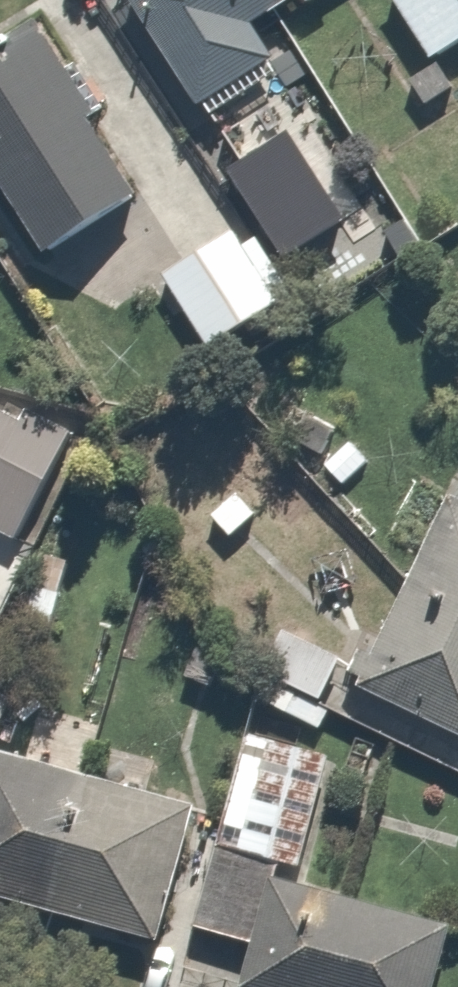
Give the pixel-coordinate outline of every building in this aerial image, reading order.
[(198,108),(263,69),(233,19),(265,0),(133,0),(198,108)] [(427,60),(457,40),(457,0),(390,0),(427,60)] [(76,3),(0,54),(0,182),(51,260),(70,247),(107,302),(159,268),(206,339),(270,297),(76,3)] [(20,545),(39,507),(73,435),(0,399),(0,535),(20,545)] [(457,750),(457,490),(456,489),(342,688),(456,753),(457,750)] [(298,725),(342,663),(294,629),(250,691),(298,725)] [(16,692),(0,687),(0,751),(16,692)] [(245,738),(192,930),(247,946),(236,986),(426,986),(443,926),(315,891),(321,870),(302,865),(331,762),(245,738)] [(0,758),(0,905),(155,947),(192,809),(0,758)]
